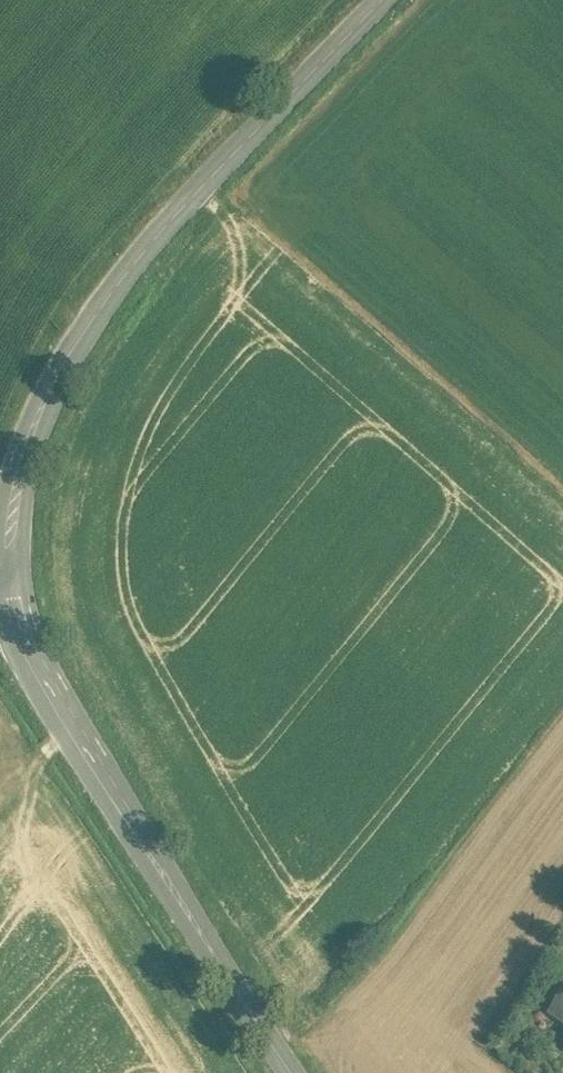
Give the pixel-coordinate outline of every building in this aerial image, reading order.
[(552,1013),(562,1021),(562,998),(552,1013)]
